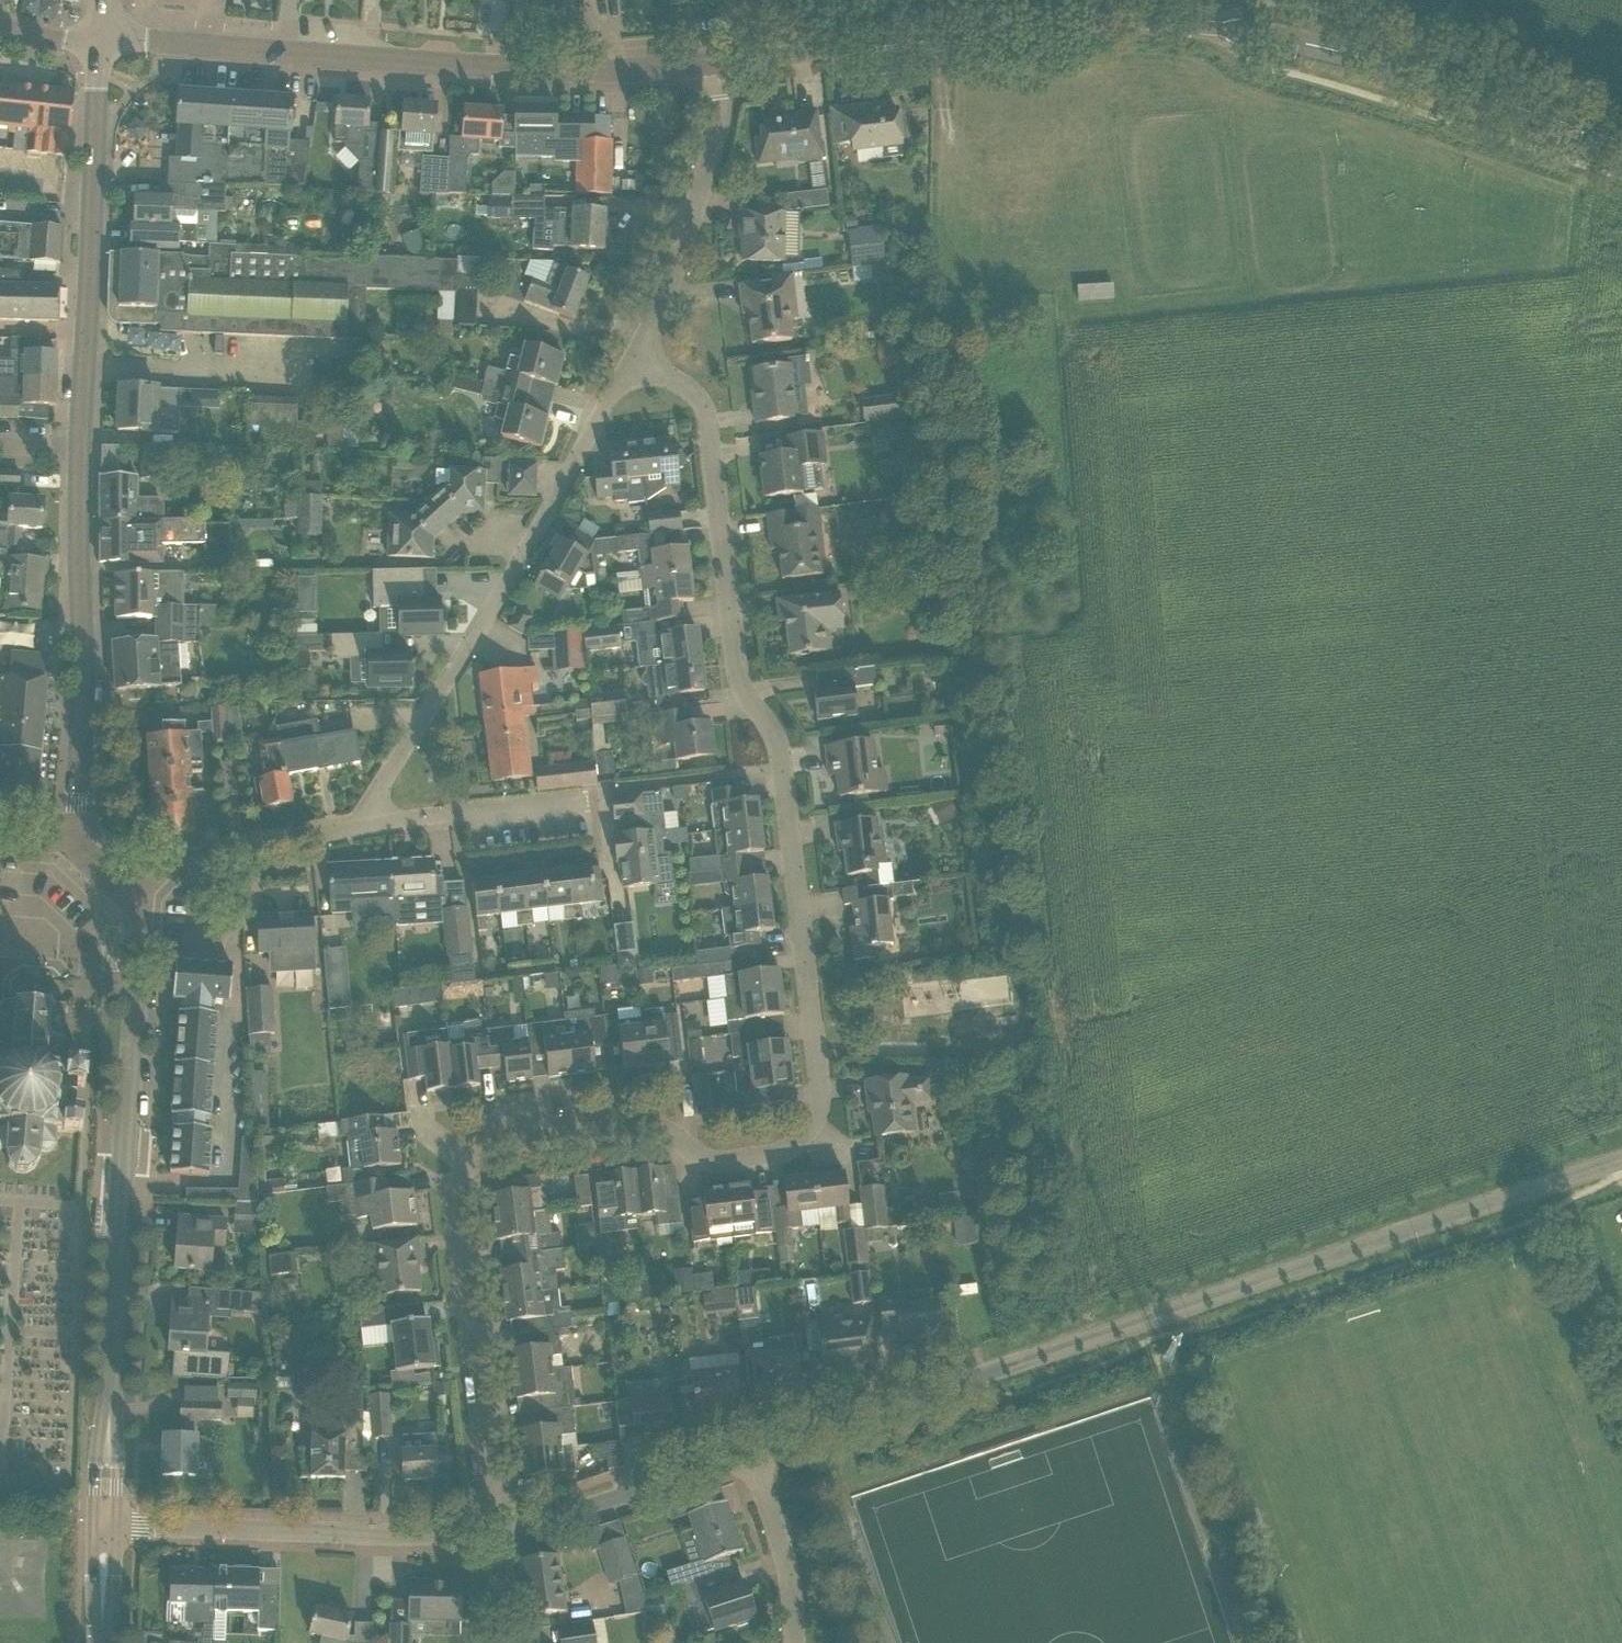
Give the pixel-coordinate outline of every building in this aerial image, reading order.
[(9,127),(8,132),(14,133),(13,149),(27,151),(27,152),(45,153),(67,156),(74,93),(0,84),(0,126),(9,127)] [(167,185),(225,186),(230,186),(233,138),(235,96),(178,93),(176,124),(177,124),(174,168),(168,167),(167,185)] [(292,99),(235,96),(233,138),(230,186),(304,185),(307,165),(308,144),(288,142),(289,132),(290,132),(291,121),(292,99)] [(349,127),(367,128),(369,102),(338,100),(336,126),(335,126),(334,143),(347,144),(349,127)] [(901,145),(899,130),(896,109),(885,110),(884,102),(830,109),(835,145),(851,143),(852,151),(901,145)] [(515,104),(514,157),(527,157),(542,157),(554,157),(554,162),(576,162),(576,194),(589,194),(611,194),(611,140),(609,140),(594,140),(594,117),(594,115),(555,115),(556,104),(515,104)] [(401,135),(400,152),(416,153),(416,152),(431,153),(433,134),(434,134),(436,107),(403,105),(401,135)] [(502,111),(464,108),(462,138),(449,137),(448,158),(448,193),(466,193),(466,161),(470,155),(477,156),(478,142),(500,143),(502,111)] [(758,164),(780,161),(799,159),(800,162),(820,160),(814,111),(797,113),(797,117),(762,121),(764,138),(755,139),(758,164)] [(594,117),(594,140),(609,140),(609,117),(594,117)] [(400,152),(401,135),(380,133),(378,162),(375,196),(394,197),(397,152),(400,152)] [(3,153),(2,167),(38,170),(39,156),(3,153)] [(448,194),(448,193),(448,158),(422,157),(419,194),(448,194)] [(378,162),(362,161),(359,161),(357,195),(375,196),(378,162)] [(4,170),(2,185),(56,191),(57,175),(4,170)] [(633,181),(620,180),(619,190),(633,191),(633,181)] [(197,228),(198,212),(224,213),(225,186),(167,185),(166,196),(134,195),(133,225),(133,226),(171,228),(171,227),(197,228)] [(529,186),(529,195),(540,195),(540,186),(529,186)] [(827,206),(826,190),(805,193),(806,208),(827,206)] [(545,197),(511,196),(510,218),(510,220),(534,220),(545,220),(545,208),(545,197)] [(510,218),(511,198),(487,198),(487,217),(487,218),(510,218)] [(487,217),(487,207),(478,207),(478,216),(487,217)] [(545,208),(545,220),(534,220),(532,250),(551,251),(552,246),(580,249),(602,250),(604,212),(583,211),(545,208)] [(739,209),(738,239),(741,239),(740,262),(763,262),(781,262),(781,259),(797,259),(798,215),(782,215),(769,214),(770,210),(761,210),(739,209)] [(855,217),(844,218),(846,231),(856,230),(855,217)] [(0,223),(0,259),(58,262),(62,228),(0,223)] [(129,245),(151,246),(178,248),(179,243),(196,244),(197,228),(171,227),(171,228),(133,226),(133,225),(130,224),(129,245)] [(849,231),(853,264),(868,262),(882,260),(884,260),(878,227),(856,230),(849,231)] [(401,237),(408,255),(426,249),(419,231),(401,237)] [(234,259),(234,255),(235,246),(208,245),(208,258),(234,259)] [(107,312),(107,313),(107,314),(107,315),(108,315),(108,316),(108,317),(108,318),(109,318),(109,319),(110,319),(110,320),(111,321),(112,321),(112,322),(113,322),(114,323),(115,323),(116,323),(116,324),(117,324),(118,324),(155,325),(155,324),(160,324),(159,332),(181,333),(362,340),(363,329),(370,330),(370,317),(364,317),(365,293),(365,289),(438,292),(437,320),(439,320),(440,320),(452,320),(453,289),(455,289),(456,261),(303,255),(302,258),(234,255),(234,259),(208,258),(183,257),(183,256),(131,253),(109,253),(107,312)] [(475,325),(478,258),(456,256),(456,261),(455,289),(453,289),(452,320),(454,320),(454,325),(475,325)] [(885,276),(884,260),(882,260),(868,262),(870,278),(885,276)] [(870,278),(868,262),(853,264),(855,280),(870,278)] [(551,310),(572,318),(588,278),(568,270),(552,264),(544,282),(532,278),(527,293),(524,299),(551,310)] [(781,267),(782,276),(791,275),(806,273),(805,264),(781,267)] [(58,287),(36,286),(8,286),(8,272),(0,272),(0,320),(35,321),(57,321),(58,287)] [(751,345),(773,343),(790,341),(788,321),(796,320),(791,275),(782,276),(770,277),(770,282),(738,286),(742,316),(748,315),(751,345)] [(1114,297),(1113,283),(1078,285),(1079,299),(1114,297)] [(453,335),(454,325),(454,320),(452,320),(440,320),(440,334),(453,335)] [(123,342),(140,342),(140,329),(123,329),(123,342)] [(56,378),(56,352),(34,351),(34,339),(11,338),(10,359),(0,359),(0,377),(56,378)] [(509,357),(505,372),(477,364),(473,377),(484,380),(527,392),(531,380),(555,386),(563,355),(542,350),(525,345),(521,360),(509,357)] [(788,367),(753,371),(756,393),(751,394),(755,424),(795,419),(792,388),(811,385),(808,357),(787,360),(788,367)] [(18,417),(20,400),(24,400),(23,405),(55,406),(56,378),(0,377),(0,417),(18,417)] [(527,395),(483,383),(480,396),(484,402),(496,406),(493,417),(506,420),(501,437),(518,441),(539,447),(547,416),(546,416),(523,410),(527,395)] [(180,390),(119,387),(117,430),(178,433),(180,390)] [(197,391),(197,407),(219,408),(220,392),(197,391)] [(897,395),(861,400),(864,424),(900,419),(897,395)] [(245,447),(327,450),(342,451),(342,447),(343,424),(296,422),(297,399),(247,397),(245,433),(246,433),(245,447)] [(903,441),(901,424),(877,427),(879,444),(903,441)] [(237,447),(245,447),(246,433),(245,433),(237,433),(237,447)] [(764,498),(786,496),(800,494),(798,469),(824,466),(820,435),(783,439),(785,456),(759,459),(764,498)] [(669,440),(639,443),(639,444),(644,487),(678,483),(676,468),(682,467),(687,459),(680,453),(675,453),(675,452),(670,452),(669,440)] [(639,444),(639,443),(639,441),(607,444),(610,470),(592,471),(595,499),(614,497),(614,501),(628,501),(628,503),(645,501),(645,492),(644,487),(639,444)] [(169,479),(169,446),(139,447),(140,479),(169,479)] [(100,520),(163,520),(163,504),(156,498),(137,498),(137,476),(124,476),(124,461),(119,461),(119,448),(101,448),(101,476),(99,477),(100,520)] [(409,469),(410,456),(397,455),(396,468),(409,469)] [(509,495),(532,495),(533,466),(510,465),(510,484),(504,484),(504,490),(509,491),(509,495)] [(18,485),(18,472),(0,471),(0,484),(18,485)] [(439,489),(424,502),(446,527),(457,516),(457,513),(482,514),(484,473),(449,471),(449,486),(439,485),(439,489)] [(297,496),(322,497),(322,481),(298,480),(297,496)] [(321,523),(322,497),(297,496),(297,522),(321,523)] [(20,527),(41,529),(43,500),(10,498),(8,533),(7,545),(19,545),(20,527)] [(446,527),(424,502),(409,515),(388,514),(387,557),(431,559),(432,537),(434,537),(446,527)] [(567,504),(568,517),(578,516),(578,504),(567,504)] [(881,511),(889,527),(902,521),(894,505),(881,511)] [(781,580),(802,577),(824,575),(817,510),(795,512),(795,511),(766,515),(770,550),(777,549),(781,580)] [(647,533),(658,532),(680,529),(678,512),(645,515),(647,533)] [(100,520),(100,562),(158,562),(158,545),(202,544),(203,573),(228,574),(229,529),(229,525),(203,525),(203,520),(163,520),(100,520)] [(229,529),(251,528),(251,520),(229,521),(229,525),(229,529)] [(575,530),(568,544),(555,537),(549,547),(554,549),(545,565),(538,578),(533,586),(560,601),(570,581),(576,570),(584,575),(597,573),(595,557),(594,553),(594,541),(594,540),(576,530),(575,530)] [(648,552),(651,579),(689,574),(685,547),(667,549),(665,533),(646,536),(648,552)] [(16,608),(39,609),(41,562),(19,560),(6,559),(7,550),(0,550),(0,579),(10,580),(8,607),(16,608)] [(424,570),(372,571),(373,609),(397,608),(397,635),(441,634),(440,600),(425,600),(424,570)] [(116,618),(138,618),(155,618),(156,629),(199,629),(199,606),(184,606),(183,573),(150,574),(137,573),(115,574),(116,618)] [(682,619),(680,602),(692,601),(689,574),(651,579),(641,580),(642,591),(643,591),(645,608),(623,611),(624,625),(633,624),(659,622),(682,619)] [(298,594),(316,594),(315,576),(298,576),(298,594)] [(791,654),(812,652),(829,650),(827,630),(843,628),(839,591),(777,599),(780,621),(786,620),(791,654)] [(518,610),(508,627),(521,634),(530,618),(518,610)] [(663,665),(699,661),(696,630),(660,634),(659,622),(633,624),(638,668),(645,668),(663,665)] [(618,626),(582,630),(584,651),(621,647),(618,626)] [(156,640),(134,642),(112,643),(116,690),(181,685),(178,643),(184,643),(184,642),(198,642),(199,629),(156,629),(156,640)] [(579,632),(576,632),(553,634),(556,670),(582,668),(579,632)] [(410,651),(383,652),(382,634),(296,637),(296,653),(331,652),(331,660),(366,660),(367,686),(411,685),(410,651)] [(34,814),(39,753),(40,748),(46,679),(42,678),(44,655),(11,652),(9,676),(6,676),(6,677),(0,676),(0,811),(34,814)] [(699,661),(663,665),(645,668),(645,673),(642,675),(641,678),(641,680),(641,682),(644,685),(646,686),(649,711),(671,708),(670,695),(702,691),(699,661)] [(874,666),(836,671),(814,673),(817,697),(813,698),(815,721),(856,716),(854,687),(876,684),(874,666)] [(534,707),(532,691),(538,690),(537,687),(535,670),(480,676),(485,718),(520,714),(520,708),(534,707)] [(589,696),(589,699),(589,700),(591,717),(627,714),(625,692),(589,696)] [(591,717),(589,700),(576,701),(580,732),(593,731),(591,717)] [(939,716),(947,715),(945,701),(938,702),(939,716)] [(212,732),(213,742),(228,740),(225,708),(210,708),(211,721),(212,732)] [(655,715),(656,724),(659,746),(673,744),(676,761),(710,757),(706,725),(690,727),(688,711),(655,715)] [(520,714),(485,718),(493,781),(529,776),(526,754),(522,714),(520,714)] [(948,719),(932,721),(934,736),(949,734),(948,719)] [(154,814),(204,811),(203,791),(191,792),(189,773),(202,772),(199,733),(212,732),(211,721),(197,722),(198,732),(185,732),(184,723),(175,723),(153,724),(154,736),(149,736),(154,814)] [(277,728),(279,741),(281,741),(287,774),(359,762),(354,733),(332,736),(320,739),(316,721),(277,728)] [(866,793),(877,792),(888,791),(885,769),(875,770),(871,740),(822,746),(825,768),(833,768),(836,797),(852,795),(858,794),(866,793)] [(292,804),(287,774),(281,741),(279,741),(258,745),(264,778),(259,779),(261,787),(264,808),(269,808),(272,810),(278,809),(280,806),(292,804)] [(598,773),(613,772),(611,751),(596,752),(598,773)] [(594,763),(534,770),(536,790),(596,783),(594,763)] [(713,831),(724,830),(724,829),(758,825),(754,799),(739,801),(738,788),(723,790),(722,781),(709,783),(712,805),(710,805),(713,831)] [(683,786),(673,787),(674,800),(684,799),(683,786)] [(661,792),(611,797),(612,809),(616,812),(617,819),(614,819),(614,820),(620,820),(622,835),(613,836),(616,863),(620,862),(623,888),(653,884),(656,906),(677,903),(674,882),(673,882),(670,853),(661,854),(659,839),(665,838),(663,814),(661,792)] [(858,794),(852,795),(854,808),(867,806),(866,793),(858,794)] [(948,796),(930,805),(940,824),(957,815),(948,796)] [(154,814),(156,836),(206,833),(204,811),(154,814)] [(866,887),(890,884),(893,883),(890,863),(885,863),(880,827),(877,827),(876,818),(833,823),(836,845),(841,845),(845,876),(865,873),(866,887)] [(720,856),(721,869),(747,866),(746,853),(761,851),(758,825),(724,829),(724,830),(713,831),(717,857),(720,856)] [(446,911),(445,894),(443,894),(442,878),(433,878),(432,859),(391,861),(394,901),(396,927),(408,926),(414,913),(413,899),(426,898),(427,912),(434,924),(442,923),(446,957),(449,957),(452,984),(475,981),(466,908),(446,911)] [(391,861),(380,862),(329,865),(332,914),(354,912),(353,903),(394,901),(391,861)] [(549,862),(541,863),(547,908),(563,907),(564,920),(572,919),(566,871),(551,873),(549,862)] [(533,864),(535,875),(519,877),(526,925),(534,924),(532,910),(547,908),(541,863),(533,864)] [(747,866),(721,869),(724,892),(728,896),(732,895),(733,908),(767,904),(764,877),(749,879),(747,866)] [(578,904),(602,901),(598,867),(566,871),(572,919),(580,918),(578,904)] [(526,925),(519,877),(504,879),(503,868),(494,869),(500,914),(516,912),(517,926),(526,925)] [(488,881),(472,883),(477,930),(486,929),(485,916),(500,914),(494,869),(486,870),(488,881)] [(892,900),(890,884),(866,887),(841,890),(842,905),(850,904),(854,935),(849,936),(852,960),(874,957),(873,947),(893,945),(888,900),(892,900)] [(771,930),(767,904),(733,908),(720,910),(724,937),(729,936),(730,947),(695,952),(696,965),(753,959),(751,946),(757,945),(756,932),(771,930)] [(272,971),(314,969),(313,949),(314,949),(312,914),(256,917),(258,953),(271,952),(272,971)] [(634,957),(634,960),(638,959),(633,925),(615,927),(618,953),(622,953),(629,953),(633,956),(634,957)] [(622,953),(618,953),(619,971),(635,970),(634,960),(634,957),(633,956),(629,953),(622,953)] [(726,999),(779,992),(776,969),(754,972),(753,959),(696,965),(696,966),(672,967),(673,981),(683,980),(724,975),(726,999)] [(173,1128),(170,1174),(209,1177),(212,1131),(204,1130),(205,1119),(210,1119),(217,1016),(210,1016),(211,1004),(229,1005),(232,967),(175,962),(173,1001),(183,1001),(182,1013),(179,1013),(179,1015),(171,1116),(177,1116),(176,1128),(173,1128)] [(616,965),(601,967),(603,985),(618,983),(616,965)] [(343,1007),(340,968),(325,969),(329,1009),(343,1007)] [(637,971),(638,985),(652,983),(650,969),(637,971)] [(558,973),(545,975),(547,989),(559,988),(558,973)] [(5,1147),(6,1147),(5,1156),(6,1165),(15,1173),(27,1174),(35,1168),(38,1157),(39,1150),(41,1151),(42,1152),(44,1152),(46,1153),(48,1152),(50,1151),(52,1150),(53,1149),(54,1148),(54,1147),(55,1145),(55,1131),(82,1133),(83,1114),(74,1113),(76,1087),(85,1087),(87,1068),(61,1067),(65,1007),(58,1007),(58,999),(53,992),(42,990),(41,989),(25,988),(24,989),(15,988),(8,994),(8,1004),(2,1004),(0,1030),(0,1148),(1,1148),(3,1148),(4,1148),(5,1147)] [(246,989),(249,1035),(270,1034),(274,1034),(271,988),(246,989)] [(410,989),(392,990),(394,1007),(412,1006),(410,989)] [(729,1035),(762,1031),(760,1018),(781,1015),(779,992),(726,999),(724,999),(728,1034),(729,1034),(729,1035)] [(666,1042),(679,1040),(675,1013),(663,1015),(662,1008),(640,1011),(641,1017),(639,1017),(640,1027),(645,1066),(668,1063),(666,1042)] [(603,1023),(603,1016),(595,1017),(594,1009),(563,1013),(564,1020),(563,1020),(565,1032),(570,1075),(594,1072),(591,1049),(606,1047),(603,1023)] [(616,1014),(603,1016),(603,1023),(606,1047),(607,1049),(620,1047),(622,1069),(645,1066),(640,1027),(639,1017),(617,1020),(616,1014)] [(462,1027),(445,1028),(446,1030),(446,1035),(453,1090),(479,1087),(477,1071),(490,1070),(490,1064),(485,1030),(481,1031),(480,1024),(476,1020),(465,1021),(462,1027)] [(524,1026),(526,1041),(528,1056),(544,1054),(547,1078),(570,1075),(565,1032),(554,1033),(553,1022),(524,1026)] [(687,1024),(689,1041),(698,1040),(696,1023),(687,1024)] [(485,1030),(490,1064),(502,1062),(505,1083),(531,1080),(528,1056),(526,1041),(515,1042),(513,1027),(485,1030)] [(431,1033),(402,1037),(407,1082),(423,1080),(425,1093),(453,1090),(446,1035),(446,1030),(431,1032),(431,1033)] [(747,1055),(749,1068),(787,1064),(785,1041),(764,1044),(762,1031),(729,1035),(732,1057),(747,1055)] [(270,1034),(249,1035),(250,1052),(271,1051),(270,1034)] [(687,1042),(690,1065),(704,1064),(700,1040),(687,1042)] [(787,1064),(749,1068),(733,1070),(737,1093),(743,1092),(745,1107),(772,1104),(771,1089),(790,1086),(787,1064)] [(874,1136),(896,1133),(913,1131),(909,1100),(930,1098),(928,1080),(908,1082),(907,1076),(864,1081),(867,1103),(870,1103),(874,1136)] [(696,1114),(713,1112),(712,1097),(694,1100),(696,1114)] [(343,1184),(352,1183),(353,1183),(385,1180),(383,1169),(400,1167),(396,1132),(385,1133),(384,1118),(335,1123),(337,1138),(345,1137),(349,1169),(342,1169),(343,1184)] [(261,1147),(284,1143),(282,1128),(259,1132),(261,1147)] [(189,1190),(188,1190),(188,1200),(184,1200),(184,1201),(189,1201),(257,1203),(255,1140),(255,1136),(253,1136),(253,1140),(243,1140),(239,1191),(189,1191),(189,1190)] [(864,1228),(864,1230),(880,1229),(888,1227),(883,1186),(879,1186),(878,1175),(874,1175),(872,1160),(856,1162),(859,1189),(863,1228),(864,1228)] [(657,1227),(680,1224),(677,1196),(663,1198),(660,1169),(633,1172),(639,1216),(656,1213),(657,1227)] [(599,1221),(639,1216),(633,1172),(593,1177),(599,1221)] [(837,1229),(837,1224),(849,1222),(845,1195),(843,1173),(812,1177),(817,1211),(819,1232),(837,1229)] [(491,1196),(494,1219),(549,1212),(549,1211),(547,1211),(546,1206),(549,1204),(541,1192),(539,1177),(513,1180),(514,1193),(491,1196)] [(817,1211),(812,1177),(782,1181),(785,1208),(773,1209),(779,1264),(793,1262),(791,1246),(792,1246),(790,1230),(803,1228),(801,1213),(817,1211)] [(283,1178),(257,1182),(259,1195),(285,1192),(283,1178)] [(353,1183),(352,1183),(356,1220),(370,1218),(372,1232),(416,1226),(412,1193),(388,1196),(386,1179),(385,1180),(353,1183)] [(725,1188),(732,1238),(750,1236),(771,1233),(766,1194),(751,1196),(749,1185),(725,1188)] [(715,1241),(732,1238),(725,1188),(701,1191),(703,1202),(687,1203),(692,1244),(715,1241)] [(575,1194),(577,1208),(590,1206),(589,1192),(575,1194)] [(258,1204),(235,1202),(233,1223),(247,1223),(247,1231),(255,1231),(258,1204)] [(520,1239),(522,1255),(528,1254),(561,1251),(560,1232),(551,1233),(549,1212),(494,1219),(497,1242),(520,1239)] [(912,1224),(911,1213),(895,1215),(897,1226),(912,1224)] [(963,1218),(953,1219),(956,1243),(965,1242),(966,1244),(984,1242),(981,1216),(963,1218)] [(226,1220),(201,1218),(179,1217),(176,1268),(222,1271),(226,1220)] [(575,1226),(577,1246),(597,1244),(594,1224),(575,1226)] [(845,1231),(849,1265),(850,1274),(868,1272),(867,1263),(868,1263),(865,1242),(864,1230),(864,1228),(863,1228),(845,1231)] [(880,1229),(864,1230),(865,1242),(881,1240),(880,1229)] [(289,1245),(280,1236),(273,1243),(282,1252),(289,1245)] [(418,1240),(396,1242),(369,1245),(375,1298),(421,1292),(417,1256),(420,1255),(418,1240)] [(500,1272),(503,1297),(540,1293),(538,1274),(563,1271),(561,1251),(528,1254),(530,1269),(500,1272)] [(294,1252),(268,1256),(270,1276),(296,1272),(294,1252)] [(672,1271),(675,1294),(694,1291),(691,1268),(672,1271)] [(755,1285),(754,1271),(738,1272),(739,1287),(755,1285)] [(872,1302),(868,1272),(850,1274),(849,1274),(853,1305),(872,1302)] [(598,1274),(590,1274),(591,1285),(599,1284),(598,1274)] [(649,1299),(647,1279),(633,1281),(635,1300),(649,1299)] [(804,1299),(820,1298),(818,1283),(803,1284),(804,1299)] [(739,1288),(733,1289),(736,1307),(755,1305),(753,1286),(739,1288)] [(736,1307),(733,1289),(703,1292),(705,1310),(736,1307)] [(219,1290),(217,1310),(264,1313),(266,1293),(219,1290)] [(537,1333),(567,1330),(571,1329),(568,1310),(560,1311),(558,1291),(540,1293),(503,1297),(506,1322),(536,1319),(537,1333)] [(917,1295),(896,1297),(880,1299),(881,1310),(883,1332),(900,1330),(901,1341),(941,1336),(939,1314),(937,1300),(918,1302),(917,1295)] [(173,1351),(171,1378),(192,1379),(192,1377),(227,1379),(229,1355),(205,1353),(208,1302),(173,1300),(170,1351),(173,1351)] [(604,1317),(619,1315),(617,1302),(603,1304),(604,1317)] [(398,1374),(411,1372),(427,1370),(434,1369),(440,1368),(437,1348),(432,1349),(428,1321),(402,1325),(400,1308),(359,1313),(361,1331),(392,1327),(398,1374)] [(587,1327),(604,1325),(602,1308),(585,1310),(587,1327)] [(819,1325),(820,1340),(823,1362),(844,1360),(845,1364),(876,1361),(871,1320),(819,1325)] [(568,1337),(567,1330),(537,1333),(532,1334),(534,1348),(510,1351),(513,1376),(562,1370),(558,1338),(568,1337)] [(769,1350),(746,1353),(749,1377),(751,1399),(767,1397),(766,1393),(799,1389),(796,1367),(793,1347),(792,1336),(767,1339),(769,1350)] [(290,1377),(289,1357),(275,1358),(276,1378),(290,1377)] [(743,1406),(741,1385),(738,1366),(705,1371),(706,1375),(691,1377),(696,1416),(714,1414),(717,1409),(743,1406)] [(571,1369),(562,1370),(513,1376),(516,1400),(539,1397),(541,1412),(567,1409),(563,1381),(572,1380),(571,1369)] [(427,1370),(411,1372),(413,1385),(429,1383),(427,1370)] [(452,1393),(451,1381),(434,1383),(436,1395),(452,1393)] [(228,1382),(226,1397),(256,1399),(256,1384),(228,1382)] [(312,1413),(311,1457),(310,1479),(345,1480),(345,1452),(362,1452),(363,1430),(363,1409),(363,1394),(338,1394),(338,1413),(312,1413)] [(391,1437),(388,1394),(369,1395),(372,1438),(391,1437)] [(615,1401),(620,1442),(620,1444),(641,1441),(640,1436),(671,1432),(669,1411),(666,1394),(615,1401)] [(196,1437),(197,1419),(221,1420),(221,1403),(208,1403),(203,1402),(181,1402),(180,1418),(183,1418),(183,1435),(164,1435),(163,1475),(195,1475),(196,1458),(204,1458),(204,1437),(196,1437)] [(571,1409),(567,1409),(541,1412),(543,1427),(519,1430),(522,1453),(561,1449),(559,1436),(574,1434),(571,1409)] [(438,1435),(423,1435),(402,1436),(404,1480),(436,1478),(435,1452),(439,1452),(438,1435)] [(605,1444),(608,1470),(623,1468),(620,1444),(620,1442),(605,1444)] [(525,1477),(539,1475),(540,1484),(565,1481),(565,1479),(576,1478),(573,1458),(572,1447),(561,1449),(522,1453),(525,1477)] [(671,1589),(681,1586),(681,1585),(711,1576),(724,1571),(731,1569),(727,1556),(742,1552),(725,1502),(688,1514),(702,1560),(665,1572),(671,1589)] [(610,1584),(617,1582),(626,1616),(644,1613),(643,1597),(643,1596),(637,1574),(636,1575),(631,1559),(624,1538),(597,1547),(604,1568),(610,1584)] [(520,1560),(527,1616),(565,1612),(557,1555),(520,1560)] [(263,1584),(279,1584),(279,1567),(263,1567),(263,1584)] [(214,1568),(214,1572),(214,1618),(213,1642),(226,1642),(225,1642),(225,1612),(258,1613),(258,1630),(279,1631),(280,1586),(259,1586),(259,1569),(214,1568)] [(201,1618),(214,1618),(214,1572),(172,1570),(171,1604),(189,1604),(189,1617),(201,1618)] [(743,1582),(729,1586),(724,1571),(711,1576),(681,1585),(681,1586),(687,1607),(703,1601),(713,1633),(736,1624),(737,1626),(748,1622),(748,1621),(755,1618),(743,1582)] [(409,1580),(408,1621),(442,1621),(442,1614),(460,1615),(461,1581),(409,1580)] [(664,1595),(643,1596),(643,1597),(644,1613),(644,1616),(664,1615),(664,1595)] [(352,1616),(316,1607),(310,1633),(319,1636),(321,1636),(320,1642),(346,1642),(352,1616)] [(593,1624),(558,1630),(559,1642),(596,1642),(593,1624)] [(390,1625),(390,1642),(409,1642),(410,1625),(390,1625)]
